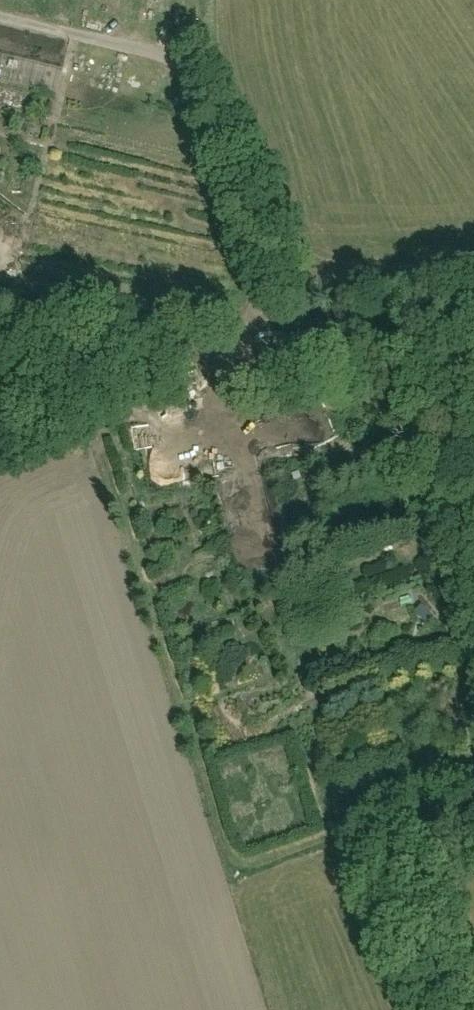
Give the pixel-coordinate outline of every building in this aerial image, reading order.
[(4,56),(2,69),(14,72),(17,59),(4,56)]
